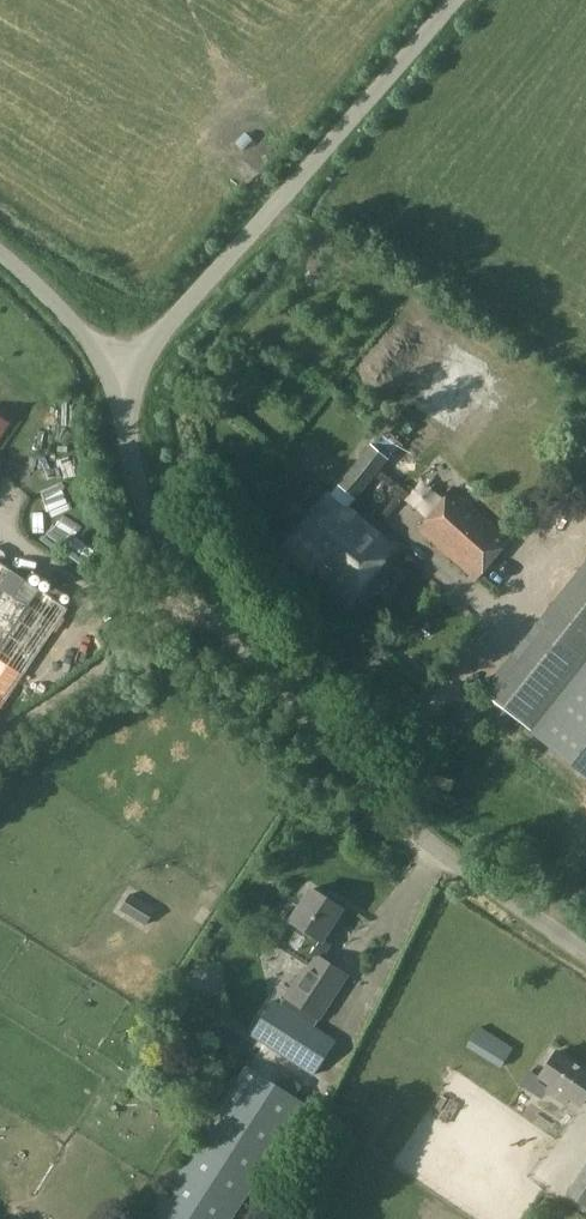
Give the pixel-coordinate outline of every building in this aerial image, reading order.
[(458,357),(425,396),(425,411),(440,423),(454,420),(487,380),(487,366),(472,353),(458,357)] [(9,423),(0,417),(0,437),(9,423)] [(331,493),(332,494),(348,507),(357,497),(388,459),(371,445),(339,484),(331,493)] [(505,544),(510,538),(453,489),(417,530),(475,579),(484,569),(486,570),(506,546),(505,544)] [(348,507),(332,494),(284,551),(309,572),(313,567),(351,599),(395,547),(348,507)] [(585,660),(585,571),(570,560),(477,696),(534,735),(585,660)] [(6,567),(0,563),(0,709),(67,609),(6,567)] [(290,922),(291,923),(276,945),(305,963),(313,952),(323,958),(332,944),(326,940),(324,944),(321,942),(343,909),(311,888),(299,907),(293,903),(286,915),(292,919),(290,922)] [(121,910),(145,926),(156,910),(130,893),(121,910)] [(313,952),(305,963),(283,998),(318,1021),(319,1021),(349,975),(323,958),(313,952)] [(217,969),(194,973),(197,991),(219,988),(217,969)] [(283,998),(280,1004),(279,1007),(314,1029),(315,1026),(318,1021),(283,998)] [(279,1007),(280,1004),(273,1000),(250,1036),(315,1076),(337,1041),(315,1026),(314,1029),(279,1007)] [(480,1026),(467,1047),(501,1069),(514,1048),(480,1026)] [(557,1051),(540,1077),(541,1078),(551,1085),(547,1091),(566,1103),(570,1098),(581,1105),(585,1098),(585,1071),(557,1051)] [(276,1149),(305,1104),(294,1097),(276,1085),(246,1066),(147,1218),(232,1218),(276,1149)] [(541,1078),(540,1077),(530,1071),(520,1085),(531,1092),(536,1095),(543,1085),(538,1082),(541,1078)] [(302,1085),(284,1074),(276,1085),(294,1097),(302,1085)] [(567,1194),(585,1206),(585,1167),(567,1194)]
